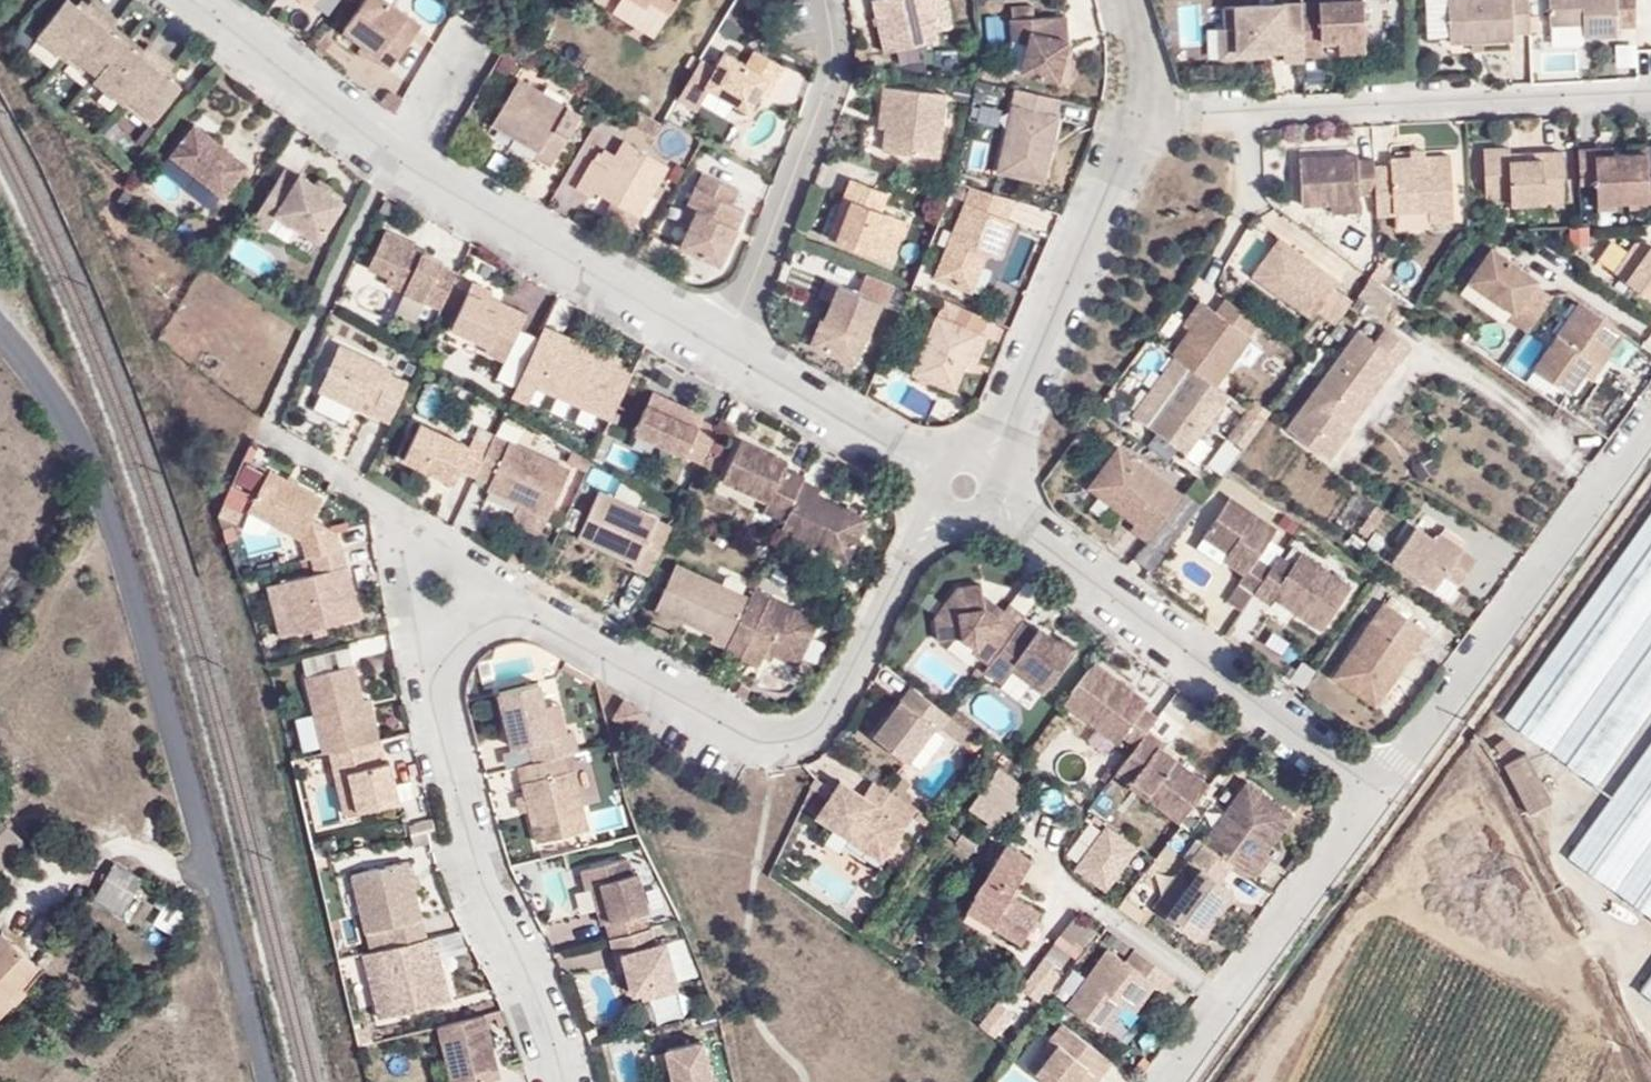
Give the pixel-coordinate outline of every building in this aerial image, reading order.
[(92,80),(121,103),(125,98),(153,120),(179,86),(164,74),(171,64),(147,45),(144,50),(139,55),(107,30),(111,25),(116,18),(90,0),(83,11),(69,0),(62,0),(35,35),(64,58),(69,53),(96,75),(92,80)] [(307,10),(312,3),(314,0),(294,0),(307,10)] [(312,3),(328,15),(339,0),(314,0),(312,3)] [(380,0),(364,0),(340,32),(360,47),(376,59),(374,63),(387,73),(420,29),(380,0)] [(645,9),(650,4),(669,15),(678,0),(628,0),(645,9)] [(885,53),(939,41),(937,31),(953,28),(947,0),(874,0),(885,53)] [(1316,14),(1298,15),(1299,45),(1317,45),(1317,42),(1332,41),(1362,40),(1360,0),(1359,0),(1316,2),(1316,14)] [(1527,0),(1446,0),(1448,45),(1513,42),(1512,35),(1528,34),(1527,0)] [(1632,0),(1546,0),(1547,27),(1580,26),(1581,39),(1616,38),(1616,29),(1633,28),(1632,0)] [(1299,45),(1297,4),(1232,7),(1235,58),(1261,57),(1261,51),(1279,50),(1279,63),(1300,62),(1299,45)] [(1217,29),(1218,59),(1235,58),(1232,7),(1219,8),(1220,29),(1217,29)] [(1035,23),(1035,13),(1011,14),(1011,24),(1035,23)] [(1035,23),(1011,24),(1010,24),(1011,46),(1027,49),(1020,79),(1069,90),(1075,65),(1065,63),(1069,46),(1068,46),(1066,22),(1035,23)] [(144,50),(111,25),(107,30),(139,55),(144,50)] [(1363,53),(1362,40),(1332,41),(1333,55),(1363,53)] [(1616,43),(1616,72),(1636,72),(1637,43),(1616,43)] [(360,47),(355,54),(371,66),(374,63),(376,59),(360,47)] [(752,51),(743,65),(721,52),(702,87),(746,112),(757,93),(765,78),(773,82),(781,67),(752,51)] [(64,58),(92,80),(96,75),(69,53),(64,58)] [(579,116),(515,78),(488,125),(535,152),(532,158),(548,168),(579,116)] [(757,93),(764,97),(773,82),(765,78),(757,93)] [(891,87),(884,86),(879,127),(886,127),(891,87)] [(941,158),(948,93),(891,87),(886,127),(884,152),(941,158)] [(1055,121),(1059,106),(1015,95),(1011,111),(1013,111),(997,181),(1043,192),(1060,122),(1055,121)] [(149,125),(153,120),(125,98),(121,103),(149,125)] [(224,196),(248,165),(195,123),(170,155),(224,196)] [(636,218),(665,166),(621,141),(612,156),(602,150),(594,162),(590,160),(573,189),(589,198),(592,192),(613,204),(636,218)] [(1575,161),(1577,196),(1594,196),(1595,215),(1650,213),(1650,157),(1575,161)] [(1507,166),(1507,159),(1481,160),(1483,210),(1508,209),(1508,216),(1562,213),(1560,163),(1507,166)] [(1358,171),(1358,165),(1299,169),(1302,218),(1332,216),(1360,215),(1360,206),(1376,205),(1375,178),(1375,171),(1358,171)] [(320,240),(343,202),(285,167),(251,221),(267,232),(278,214),(320,240)] [(1391,170),(1391,177),(1375,178),(1376,205),(1377,227),(1393,226),(1393,224),(1428,222),(1454,221),(1451,167),(1391,170)] [(729,205),(736,190),(700,173),(685,205),(694,210),(685,228),(676,246),(716,265),(742,211),(729,205)] [(882,210),(889,193),(852,178),(845,196),(853,199),(836,241),(892,263),(908,220),(882,210)] [(1005,226),(1013,207),(970,192),(930,283),(966,299),(984,260),(996,266),(1012,230),(1005,226)] [(845,196),(829,238),(836,241),(853,199),(845,196)] [(604,219),(627,232),(636,218),(613,204),(604,219)] [(685,228),(694,210),(685,205),(676,224),(685,228)] [(1361,223),(1360,215),(1332,216),(1332,225),(1361,223)] [(1455,231),(1454,221),(1428,222),(1429,232),(1455,231)] [(1590,242),(1589,224),(1567,225),(1568,244),(1590,242)] [(421,257),(423,253),(382,235),(365,273),(386,282),(383,289),(440,313),(455,277),(439,270),(441,266),(421,257)] [(1326,298),(1331,292),(1272,248),(1245,285),(1303,329),(1309,321),(1327,334),(1344,311),(1326,298)] [(1644,252),(1631,255),(1610,284),(1650,312),(1650,257),(1644,252)] [(226,262),(212,253),(206,263),(220,272),(226,262)] [(1529,294),(1532,289),(1485,257),(1462,290),(1507,321),(1502,328),(1522,342),(1544,311),(1547,307),(1529,294)] [(857,364),(882,302),(827,279),(820,297),(833,302),(825,321),(829,322),(818,349),(857,364)] [(489,301),(491,295),(471,285),(449,332),(486,349),(483,355),(503,365),(520,330),(526,318),(489,301)] [(1201,315),(1183,339),(1165,363),(1169,366),(1185,378),(1209,395),(1245,347),(1242,345),(1252,331),(1220,307),(1209,321),(1201,315)] [(979,342),(986,326),(942,308),(912,383),(954,400),(965,371),(977,341),(979,342)] [(1201,315),(1194,310),(1176,334),(1183,339),(1201,315)] [(1579,387),(1579,386),(1590,372),(1590,371),(1599,377),(1621,347),(1577,314),(1530,379),(1566,405),(1579,387)] [(822,320),(811,346),(818,349),(829,322),(825,321),(822,320)] [(531,351),(537,338),(520,330),(503,365),(497,379),(515,387),(531,351)] [(557,336),(541,330),(537,338),(531,351),(548,358),(557,336)] [(607,366),(610,358),(557,336),(548,358),(531,351),(515,387),(510,400),(527,407),(534,391),(602,419),(603,420),(623,373),(622,373),(607,366)] [(1368,352),(1351,340),(1279,439),(1322,470),(1346,438),(1344,436),(1392,370),(1394,371),(1404,357),(1379,338),(1368,352)] [(965,371),(973,374),(984,344),(979,342),(977,341),(965,371)] [(388,378),(391,373),(338,348),(317,394),(390,428),(407,387),(388,378)] [(1185,378),(1169,366),(1126,425),(1142,437),(1185,378)] [(1588,392),(1599,378),(1599,377),(1590,371),(1590,372),(1579,386),(1588,392)] [(1223,405),(1209,395),(1185,378),(1142,437),(1180,464),(1223,405)] [(690,419),(693,414),(641,392),(623,432),(691,462),(707,427),(690,419)] [(1256,430),(1241,419),(1222,446),(1237,457),(1256,430)] [(474,481),(488,449),(472,441),(468,449),(419,426),(402,462),(454,486),(459,474),(474,481)] [(492,439),(476,432),(472,441),(488,449),(492,439)] [(547,521),(569,473),(493,438),(492,439),(488,449),(474,481),(488,487),(486,493),(519,508),(547,521)] [(781,469),(783,464),(736,442),(717,483),(763,504),(758,514),(779,523),(797,483),(798,483),(801,478),(781,469)] [(1140,551),(1175,505),(1110,457),(1080,496),(1129,533),(1124,539),(1140,551)] [(592,491),(601,471),(585,461),(575,484),(592,491)] [(314,520),(325,501),(271,472),(249,512),(302,541),(307,560),(311,559),(343,550),(338,534),(314,520)] [(797,483),(779,523),(775,533),(843,564),(863,521),(813,498),(816,491),(798,483),(797,483)] [(649,521),(650,518),(592,491),(571,537),(628,563),(625,568),(641,576),(662,527),(649,521)] [(1170,511),(1185,523),(1198,507),(1184,495),(1170,511)] [(1250,569),(1270,539),(1223,507),(1196,547),(1220,563),(1216,569),(1224,575),(1237,584),(1231,593),(1246,603),(1264,578),(1250,569)] [(513,521),(541,534),(547,521),(519,508),(513,521)] [(1597,785),(1650,708),(1650,512),(1504,716),(1597,785)] [(245,522),(226,513),(221,526),(225,540),(236,536),(237,533),(240,534),(245,522)] [(1451,566),(1428,550),(1408,537),(1385,571),(1427,600),(1437,586),(1452,596),(1470,569),(1456,559),(1451,566)] [(1456,559),(1432,543),(1428,550),(1451,566),(1456,559)] [(1196,547),(1188,558),(1220,580),(1224,575),(1216,569),(1220,563),(1196,547)] [(362,618),(343,550),(311,559),(316,575),(279,585),(293,636),(362,618)] [(1294,562),(1286,575),(1272,566),(1264,578),(1246,603),(1262,614),(1266,608),(1315,641),(1345,597),(1294,562)] [(709,637),(706,643),(723,651),(745,600),(672,566),(651,611),(709,637)] [(981,581),(956,585),(935,614),(938,639),(962,635),(975,645),(972,649),(988,661),(1021,618),(1024,613),(1008,601),(1003,608),(982,592),(981,581)] [(293,636),(279,585),(268,588),(282,639),(293,636)] [(745,600),(723,651),(722,653),(755,669),(762,654),(793,669),(815,622),(749,591),(745,600)] [(1234,620),(1246,603),(1231,593),(1220,610),(1234,620)] [(1420,642),(1377,612),(1325,688),(1369,719),(1392,685),(1380,677),(1397,652),(1408,660),(1420,642)] [(1039,624),(1036,629),(1021,618),(988,661),(983,668),(1000,681),(1010,667),(1016,659),(1048,684),(1073,650),(1039,624)] [(1392,685),(1409,661),(1408,660),(1397,652),(1380,677),(1392,685)] [(1142,704),(1146,698),(1093,658),(1060,699),(1115,740),(1121,732),(1133,742),(1145,725),(1154,713),(1142,704)] [(1043,691),(1048,684),(1016,659),(1010,667),(1043,691)] [(364,702),(356,667),(306,678),(324,753),(330,752),(380,740),(371,700),(364,702)] [(556,739),(542,685),(501,695),(515,751),(532,747),(537,765),(554,760),(581,753),(577,734),(556,739)] [(922,696),(911,688),(900,702),(911,710),(922,696)] [(938,734),(950,718),(922,696),(911,710),(900,702),(874,737),(908,763),(933,730),(938,734)] [(634,729),(645,711),(625,700),(614,718),(634,729)] [(945,730),(975,751),(990,730),(960,708),(945,730)] [(1157,744),(1162,737),(1145,725),(1133,742),(1112,770),(1178,820),(1207,782),(1157,744)] [(1509,748),(1504,737),(1492,743),(1497,754),(1509,748)] [(1567,855),(1650,914),(1650,739),(1567,855)] [(386,764),(380,740),(330,752),(345,817),(401,804),(391,763),(386,764)] [(955,747),(916,776),(931,796),(970,767),(955,747)] [(1552,802),(1526,753),(1504,765),(1529,815),(1552,802)] [(554,760),(537,765),(521,769),(540,845),(591,833),(576,772),(558,777),(554,760)] [(1027,785),(1001,766),(971,807),(997,827),(1027,785)] [(885,799),(869,787),(857,805),(874,816),(885,799)] [(1243,885),(1287,824),(1241,790),(1197,849),(1199,851),(1228,873),(1243,885)] [(877,871),(912,819),(885,799),(874,816),(857,805),(836,791),(813,824),(847,846),(845,849),(877,871)] [(623,806),(590,810),(593,831),(626,826),(623,806)] [(1090,838),(1113,872),(1138,855),(1115,822),(1090,838)] [(945,845),(976,851),(980,830),(949,823),(945,845)] [(13,851),(0,839),(0,866),(13,851)] [(1032,859),(1007,844),(968,909),(1023,941),(1041,909),(1012,893),(1032,859)] [(1228,873),(1199,851),(1185,870),(1195,877),(1161,924),(1188,944),(1223,897),(1214,891),(1228,873)] [(634,873),(630,857),(583,869),(589,889),(593,888),(603,923),(607,922),(612,938),(650,927),(646,912),(651,911),(640,871),(634,873)] [(428,939),(409,863),(353,877),(367,935),(385,931),(389,949),(428,939)] [(126,892),(135,877),(110,865),(102,879),(90,902),(120,918),(132,896),(126,892)] [(1184,868),(1149,915),(1161,924),(1195,877),(1185,870),(1184,868)] [(1230,903),(1223,897),(1188,944),(1195,949),(1230,903)] [(152,924),(179,937),(191,911),(164,898),(152,924)] [(655,926),(650,927),(612,938),(616,954),(622,953),(627,970),(633,993),(641,991),(677,982),(667,941),(659,943),(655,926)] [(36,962),(0,929),(0,1005),(6,998),(12,1003),(23,988),(18,984),(36,962)] [(428,939),(389,949),(364,955),(380,1021),(452,1003),(441,955),(436,956),(432,938),(428,939)] [(1072,954),(1057,943),(1023,987),(1039,1000),(1072,954)] [(621,972),(627,970),(622,953),(616,954),(621,972)] [(1129,957),(1119,971),(1101,958),(1060,1014),(1098,1041),(1118,1014),(1129,1022),(1149,995),(1158,1002),(1169,986),(1129,957)] [(1639,988),(1650,997),(1650,971),(1639,988)] [(680,993),(677,982),(641,991),(633,993),(636,1004),(680,993)] [(485,1015),(439,1026),(452,1081),(495,1081),(495,1080),(501,1079),(485,1015)] [(1111,1064),(1060,1026),(1049,1041),(1057,1047),(1034,1077),(1041,1081),(1098,1081),(1111,1064)] [(705,1040),(668,1049),(676,1081),(714,1081),(705,1040)] [(1049,1041),(1026,1071),(1034,1077),(1057,1047),(1049,1041)]
